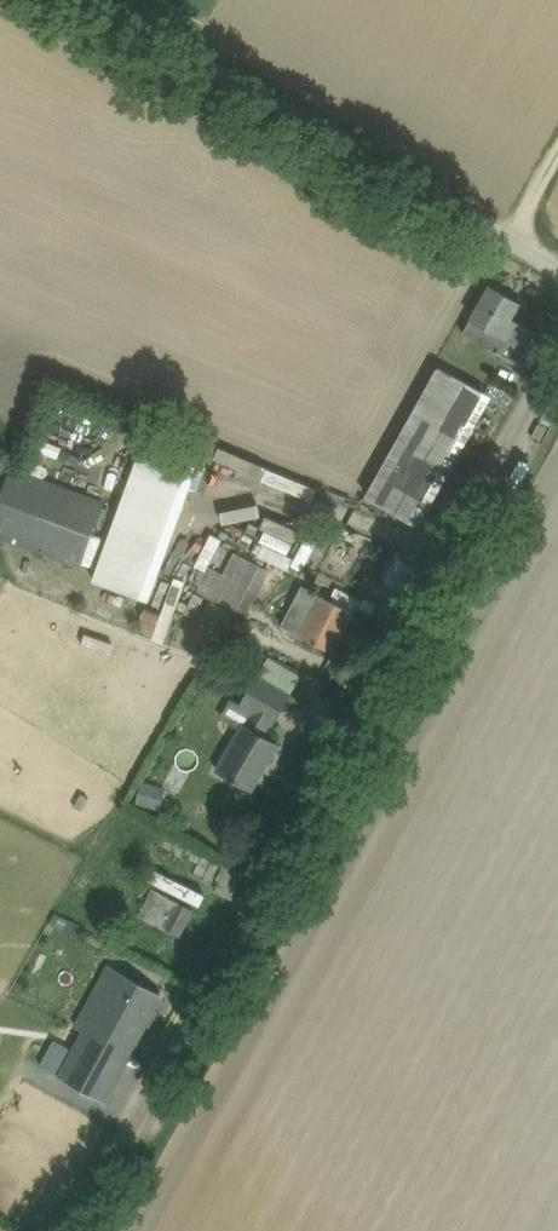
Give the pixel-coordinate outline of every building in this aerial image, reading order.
[(519,365),(538,333),(512,318),(521,303),(491,286),(463,332),(519,365)] [(437,363),(366,495),(421,525),(493,393),(437,363)] [(153,597),(188,484),(199,488),(207,461),(139,440),(96,580),(153,597)] [(221,446),(215,458),(313,498),(318,485),(221,446)] [(0,500),(0,537),(80,567),(105,502),(12,467),(0,500)] [(279,549),(281,527),(254,525),(252,547),(279,549)] [(247,617),(270,569),(234,552),(224,573),(209,566),(196,592),(247,617)] [(355,613),(305,586),(283,625),(333,653),(355,613)] [(391,587),(372,624),(389,632),(407,596),(391,587)] [(378,605),(365,598),(360,608),(373,615),(378,605)] [(291,695),(270,683),(257,675),(238,707),(249,714),(216,770),(250,790),(278,742),(263,734),(270,721),(275,724),(291,695)] [(166,788),(142,782),(136,804),(160,810),(166,788)] [(194,909),(152,887),(138,914),(180,936),(194,909)] [(69,920),(61,916),(57,923),(65,928),(69,920)] [(162,994),(108,964),(74,1027),(83,1031),(59,1076),(104,1101),(162,994)] [(53,1073),(68,1046),(55,1039),(40,1066),(53,1073)] [(0,1219),(0,1230),(18,1230),(0,1219)]
